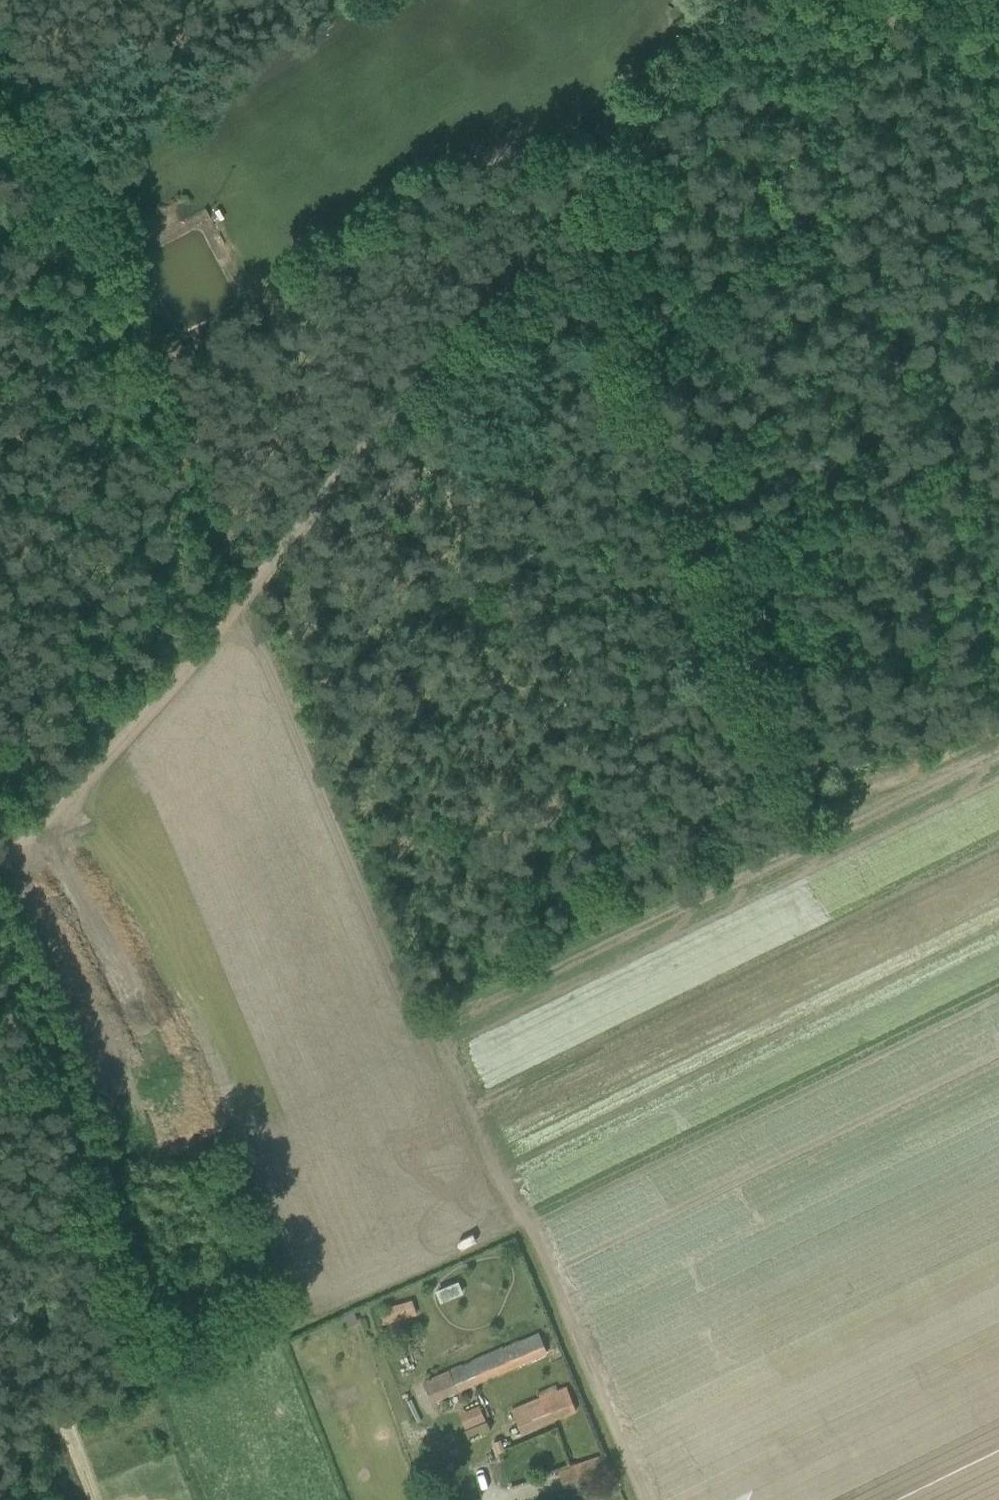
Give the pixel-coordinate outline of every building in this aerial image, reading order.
[(441,1303),(451,1299),(464,1293),(459,1281),(446,1287),(436,1291),(441,1303)] [(383,1321),(417,1317),(415,1302),(381,1307),(383,1321)] [(354,1311),(341,1317),(346,1328),(359,1322),(354,1311)] [(548,1352),(539,1331),(462,1365),(461,1362),(452,1365),(454,1369),(424,1381),(433,1401),(548,1352)] [(513,1413),(522,1434),(577,1411),(568,1390),(513,1413)] [(460,1411),(466,1426),(486,1418),(481,1403),(460,1411)] [(488,1421),(466,1429),(469,1438),(492,1430),(488,1421)] [(493,1442),(497,1454),(505,1452),(502,1440),(493,1442)]
